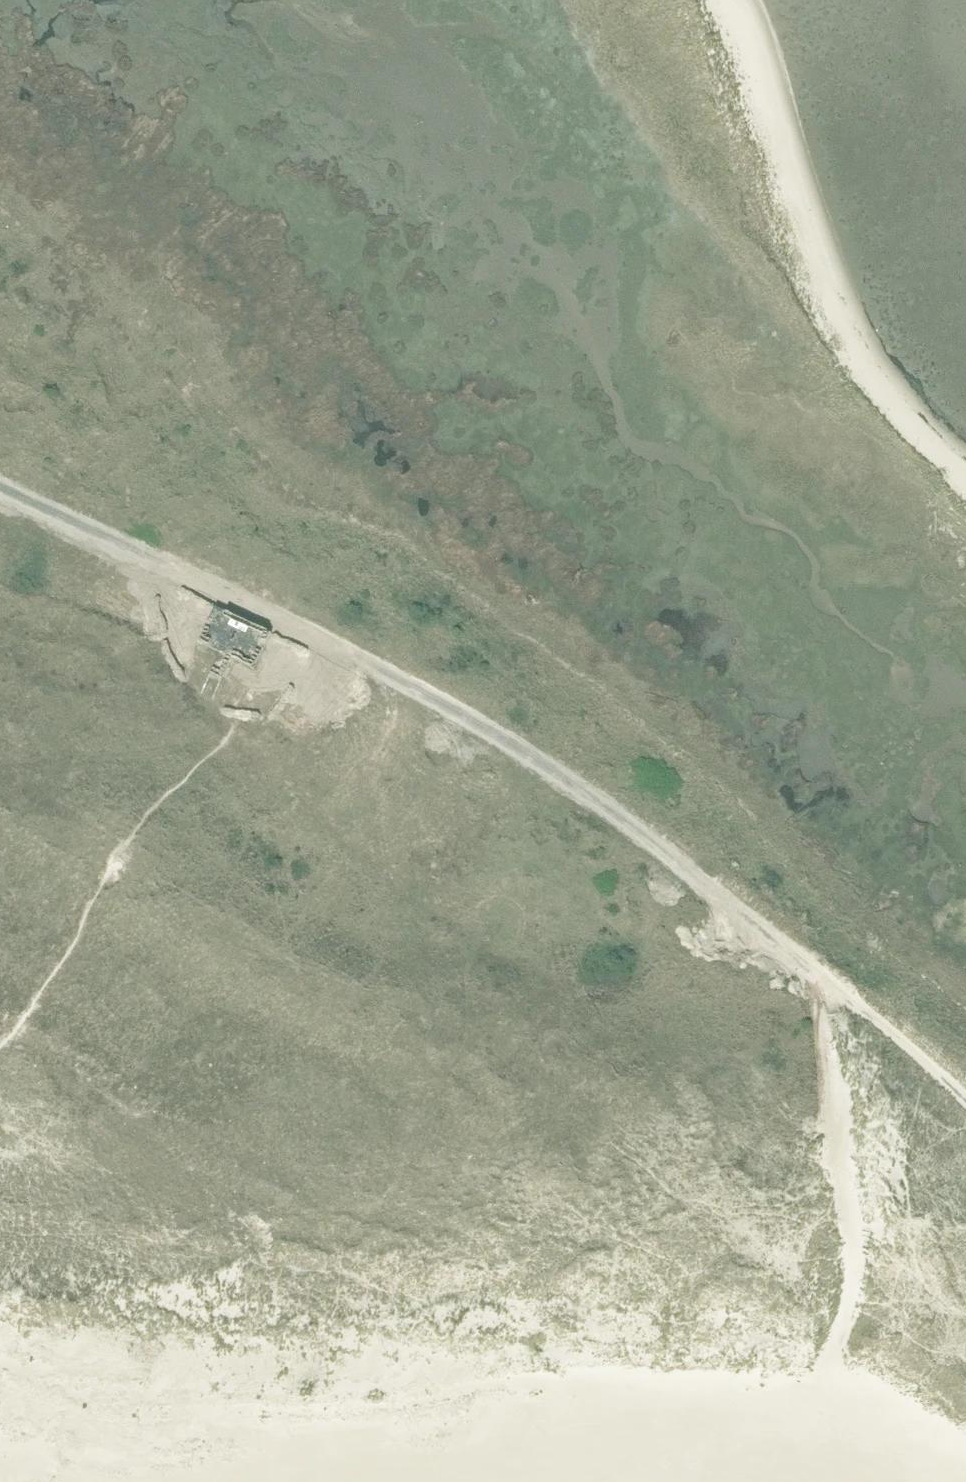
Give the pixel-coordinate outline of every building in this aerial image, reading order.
[(214,609),(199,644),(220,654),(209,679),(221,684),(232,660),(254,671),(271,635),(214,609)]
